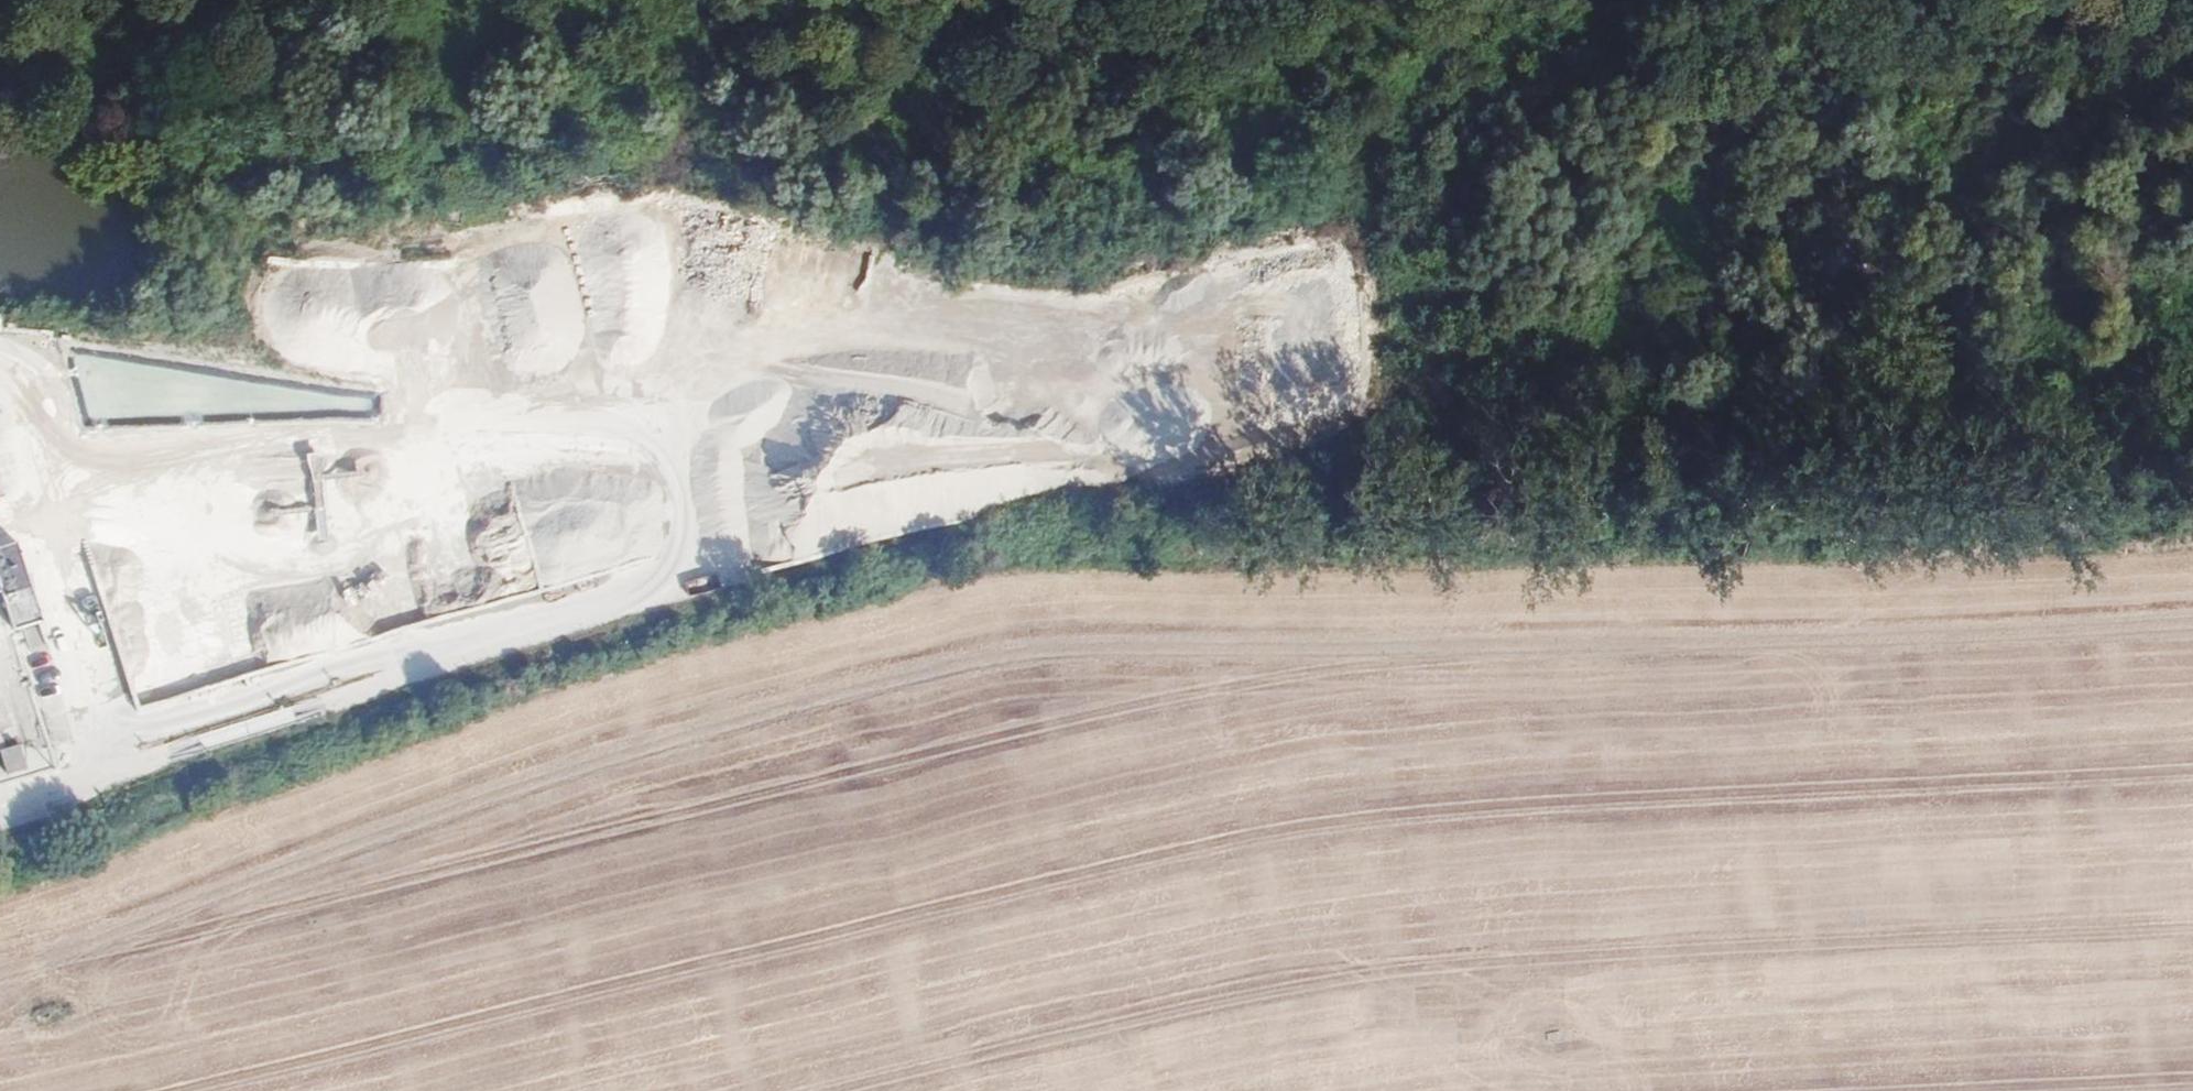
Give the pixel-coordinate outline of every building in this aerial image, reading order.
[(529,612),(530,535),(324,531),(323,566),(359,567),(358,609),(529,612)] [(11,633),(45,622),(16,540),(0,546),(0,600),(11,633)] [(0,750),(0,759),(2,770),(19,766),(15,747),(0,750)] [(936,1077),(940,1090),(952,1090),(947,1074),(936,1077)]
